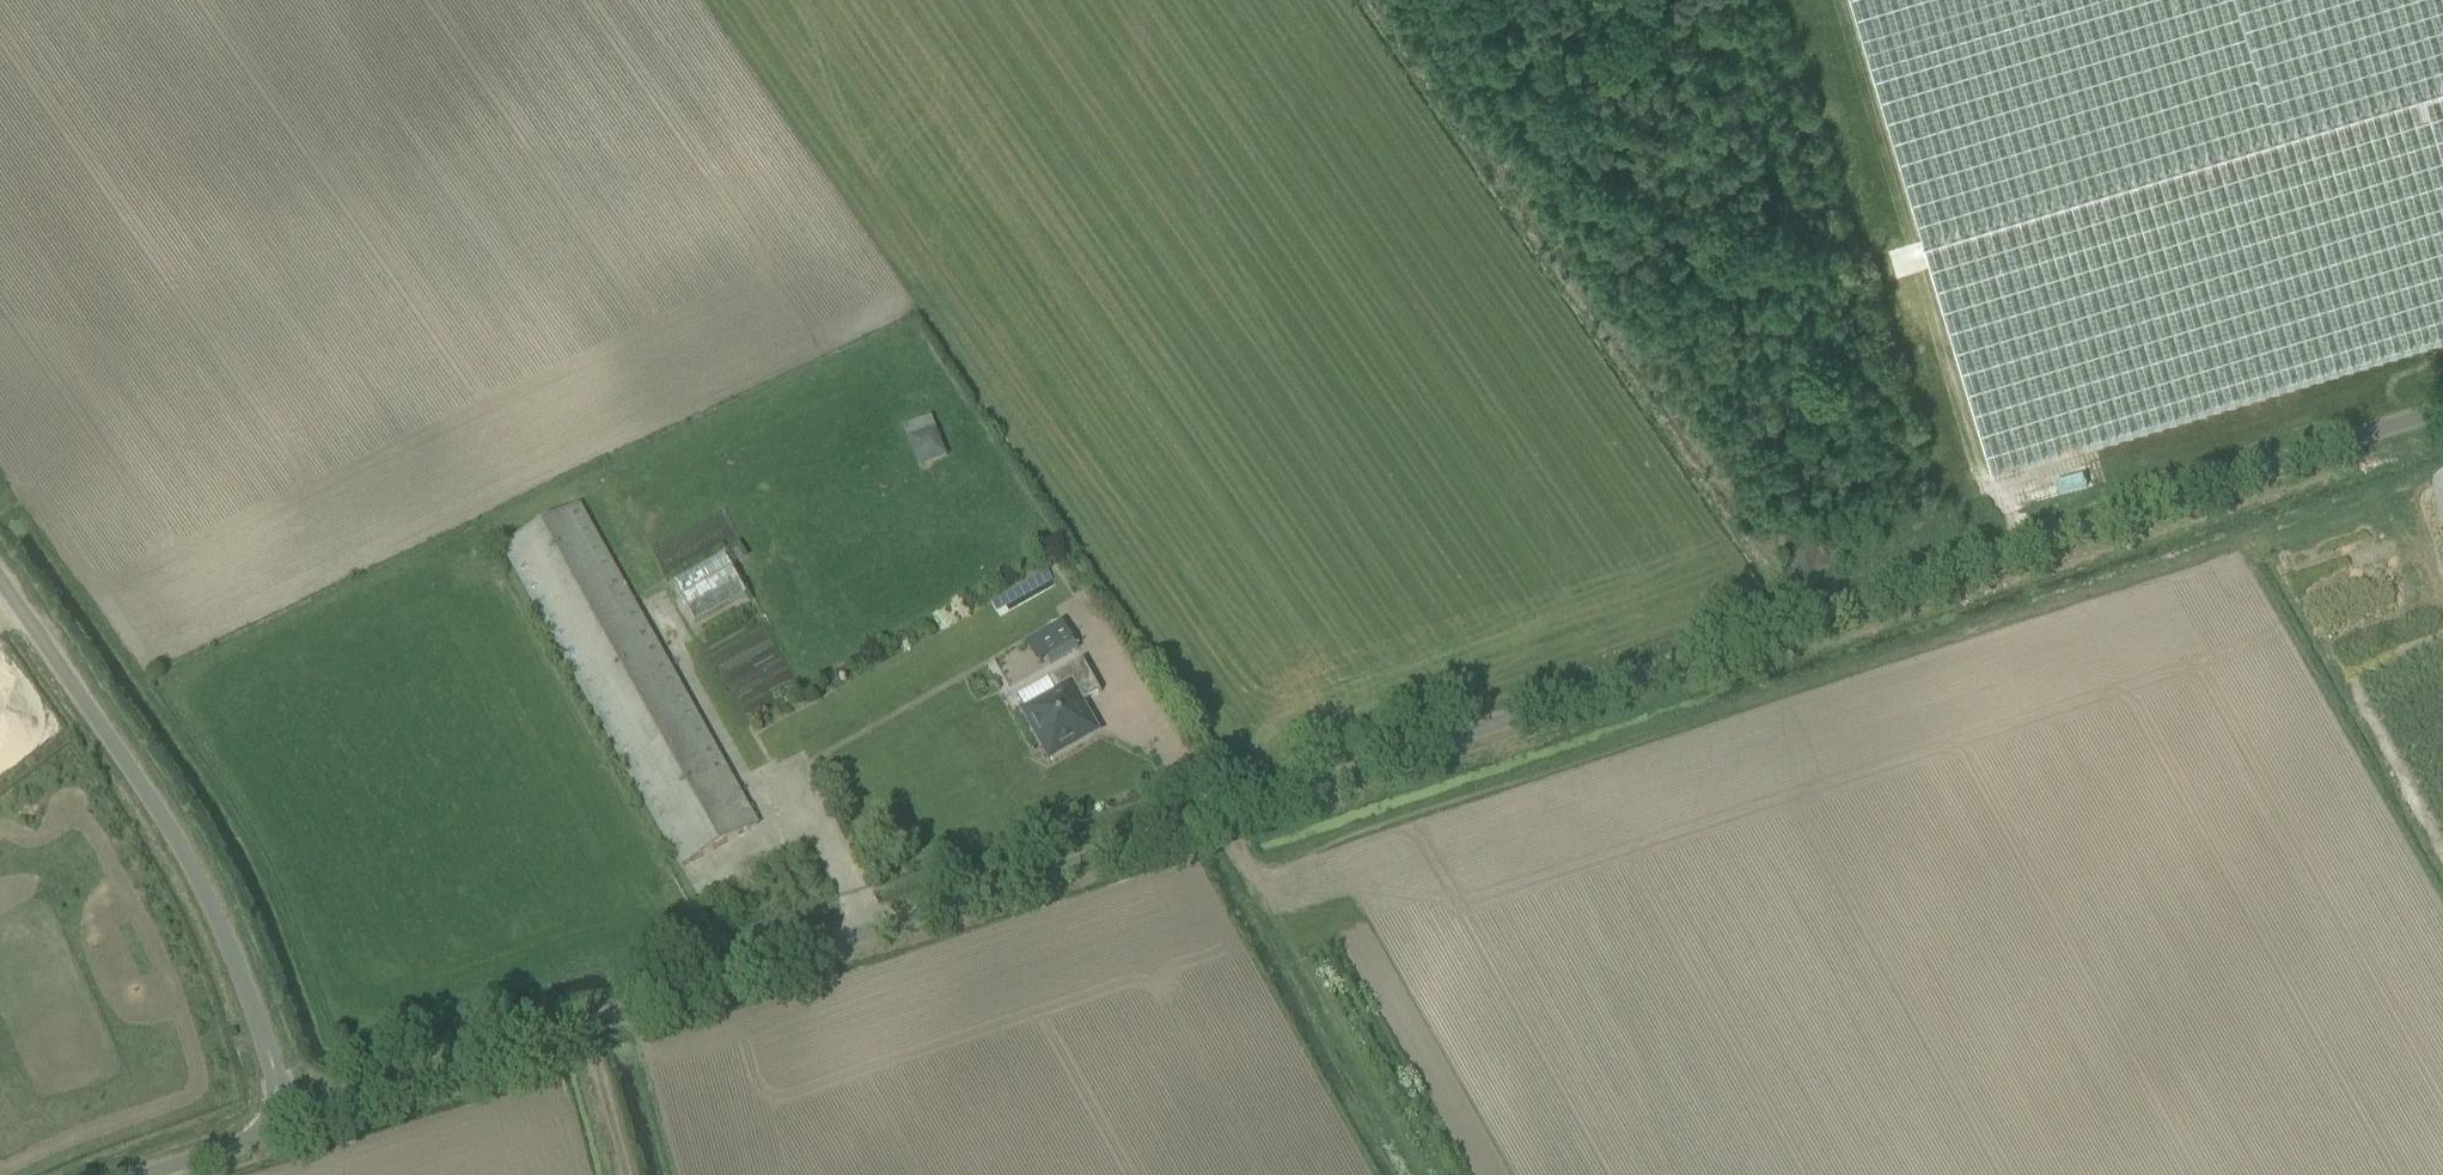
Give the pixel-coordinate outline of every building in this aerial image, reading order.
[(2442,80),(2442,0),(1851,0),(1921,236),(2442,80)] [(1921,236),(1993,473),(2442,338),(2442,80),(1921,236)] [(903,425),(921,468),(950,456),(932,413),(903,425)] [(2430,488),(2442,532),(2442,484),(2430,488)] [(578,508),(503,550),(684,869),(759,826),(578,508)] [(695,624),(746,596),(725,556),(673,585),(695,624)] [(1063,624),(1035,639),(1051,667),(1078,652),(1063,624)] [(1048,680),(1016,698),(1025,714),(1049,758),(1096,732),(1081,705),(1101,694),(1083,660),(1047,680),(1048,680)]
